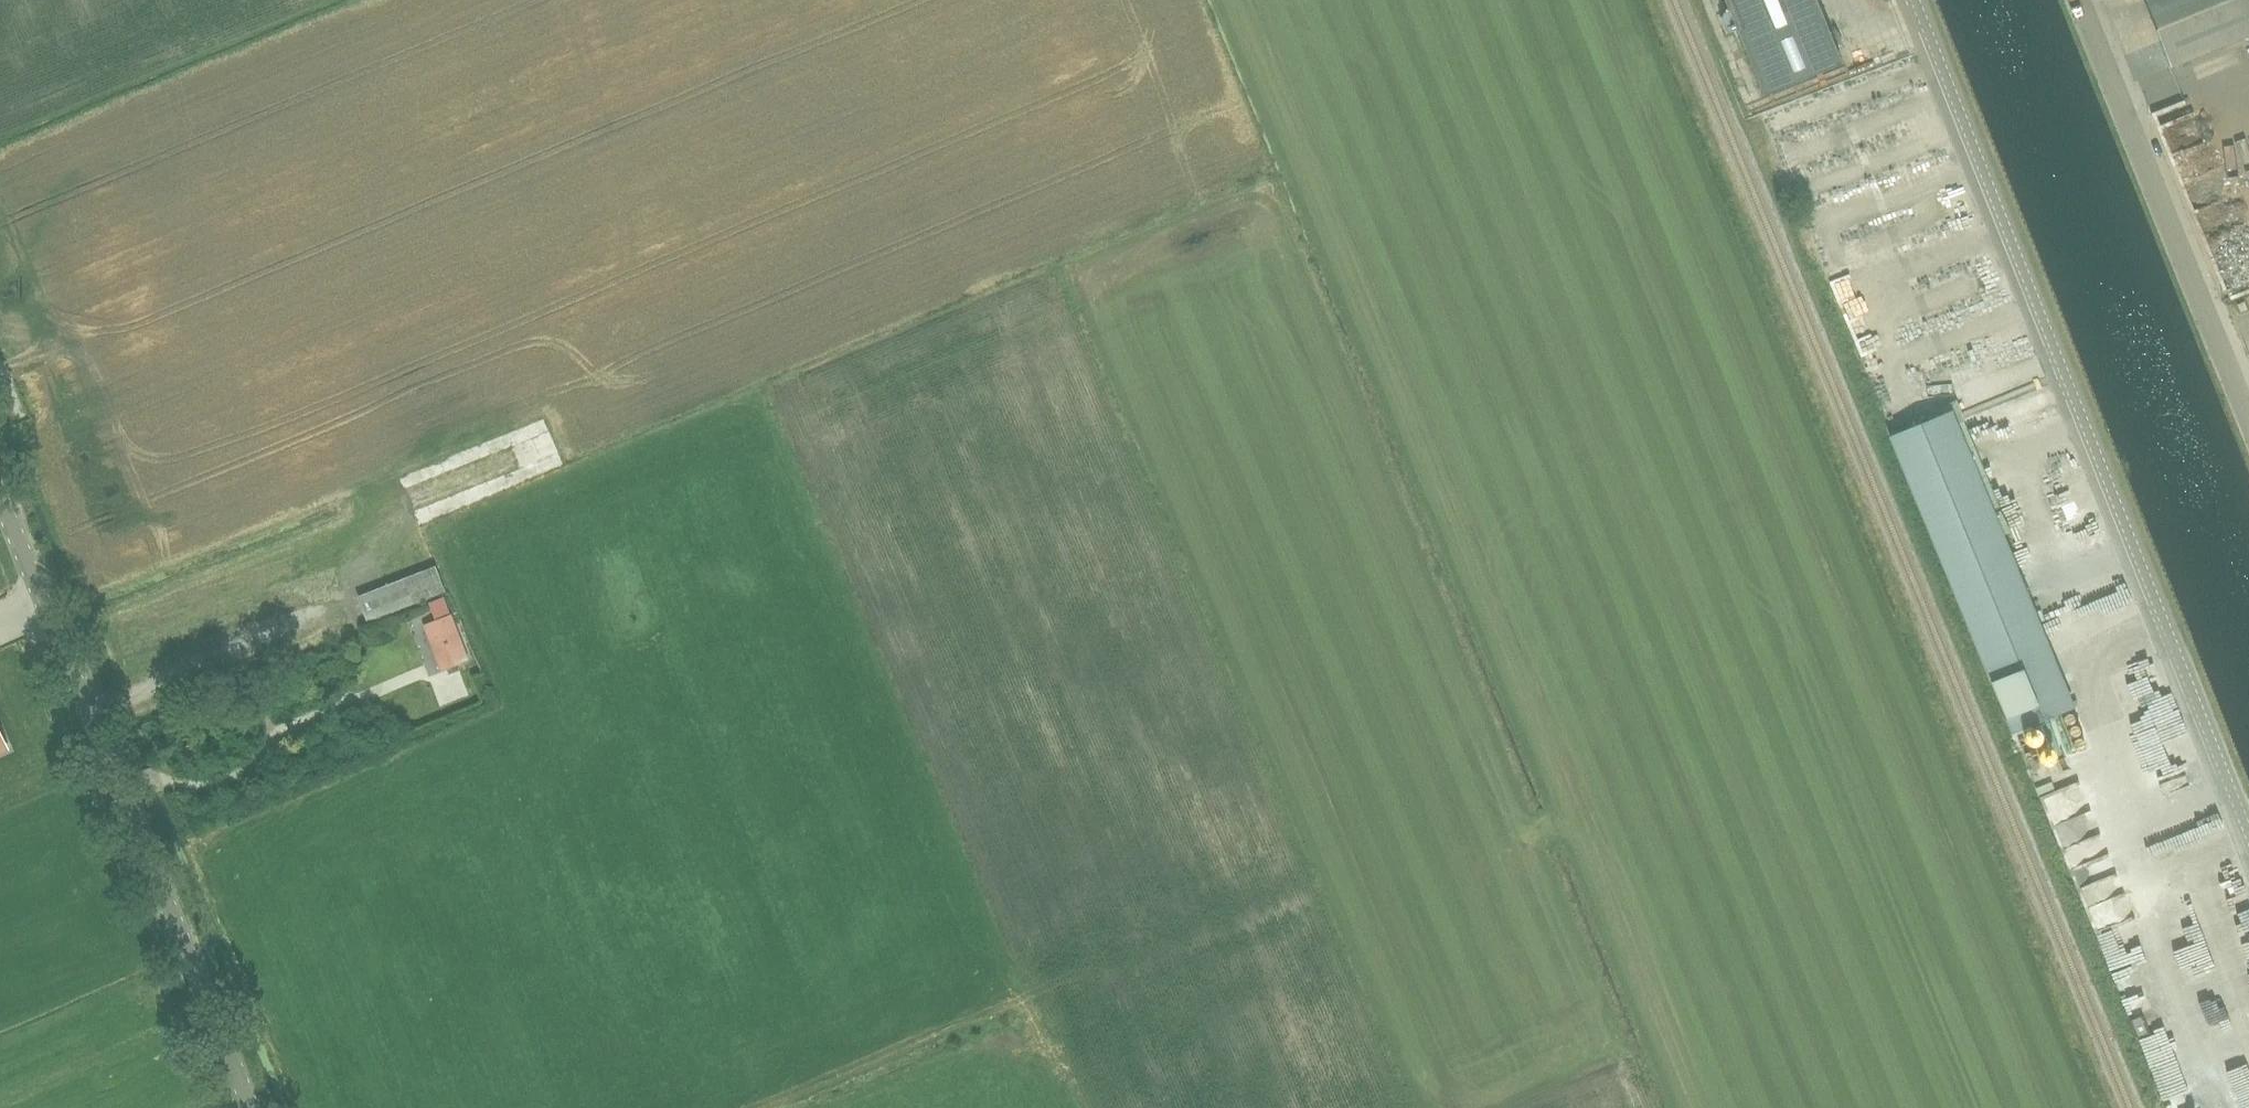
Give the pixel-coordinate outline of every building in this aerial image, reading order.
[(1763,95),(1841,63),(1815,0),(1724,0),(1763,95)] [(2170,66),(2248,34),(2248,0),(2143,0),(2170,66)] [(2248,227),(2248,181),(2212,197),(2228,236),(2248,227)] [(2011,732),(2073,707),(1956,423),(1964,420),(1956,400),(1925,413),(1928,420),(1890,435),(2011,732)] [(368,620),(445,590),(436,567),(359,597),(368,620)] [(442,669),(467,659),(450,616),(425,626),(442,669)] [(2149,748),(2156,766),(2180,756),(2175,745),(2191,739),(2172,689),(2166,691),(2157,668),(2136,676),(2162,743),(2149,748)] [(2182,946),(2190,978),(2194,977),(2197,989),(2230,981),(2227,969),(2208,974),(2200,942),(2182,946)] [(2137,1036),(2148,1031),(2142,1015),(2131,1020),(2137,1036)] [(2155,1052),(2174,1046),(2170,1033),(2151,1039),(2155,1052)] [(2174,1090),(2199,1082),(2189,1049),(2164,1056),(2174,1090)]
